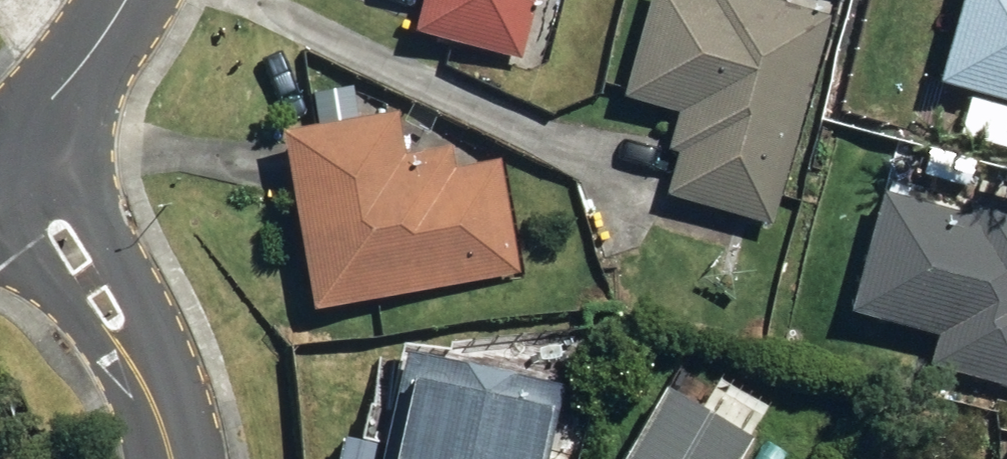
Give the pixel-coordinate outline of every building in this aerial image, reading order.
[(524,58),(538,0),(426,0),(418,31),(524,58)] [(774,222),(830,16),(771,0),(655,0),(628,98),(682,113),(673,147),(685,150),(673,195),(774,222)] [(942,65),(1006,84),(1006,0),(961,0),(942,65)] [(285,132),(317,309),(522,273),(501,160),(457,168),(452,146),(407,154),(400,111),(285,132)] [(1006,384),(1006,199),(980,192),(974,214),(890,192),(857,311),(942,335),(935,364),(1006,384)] [(550,433),(553,434),(564,386),(406,353),(384,458),(544,458),(550,433)] [(753,436),(669,389),(628,458),(740,458),(753,436)]
